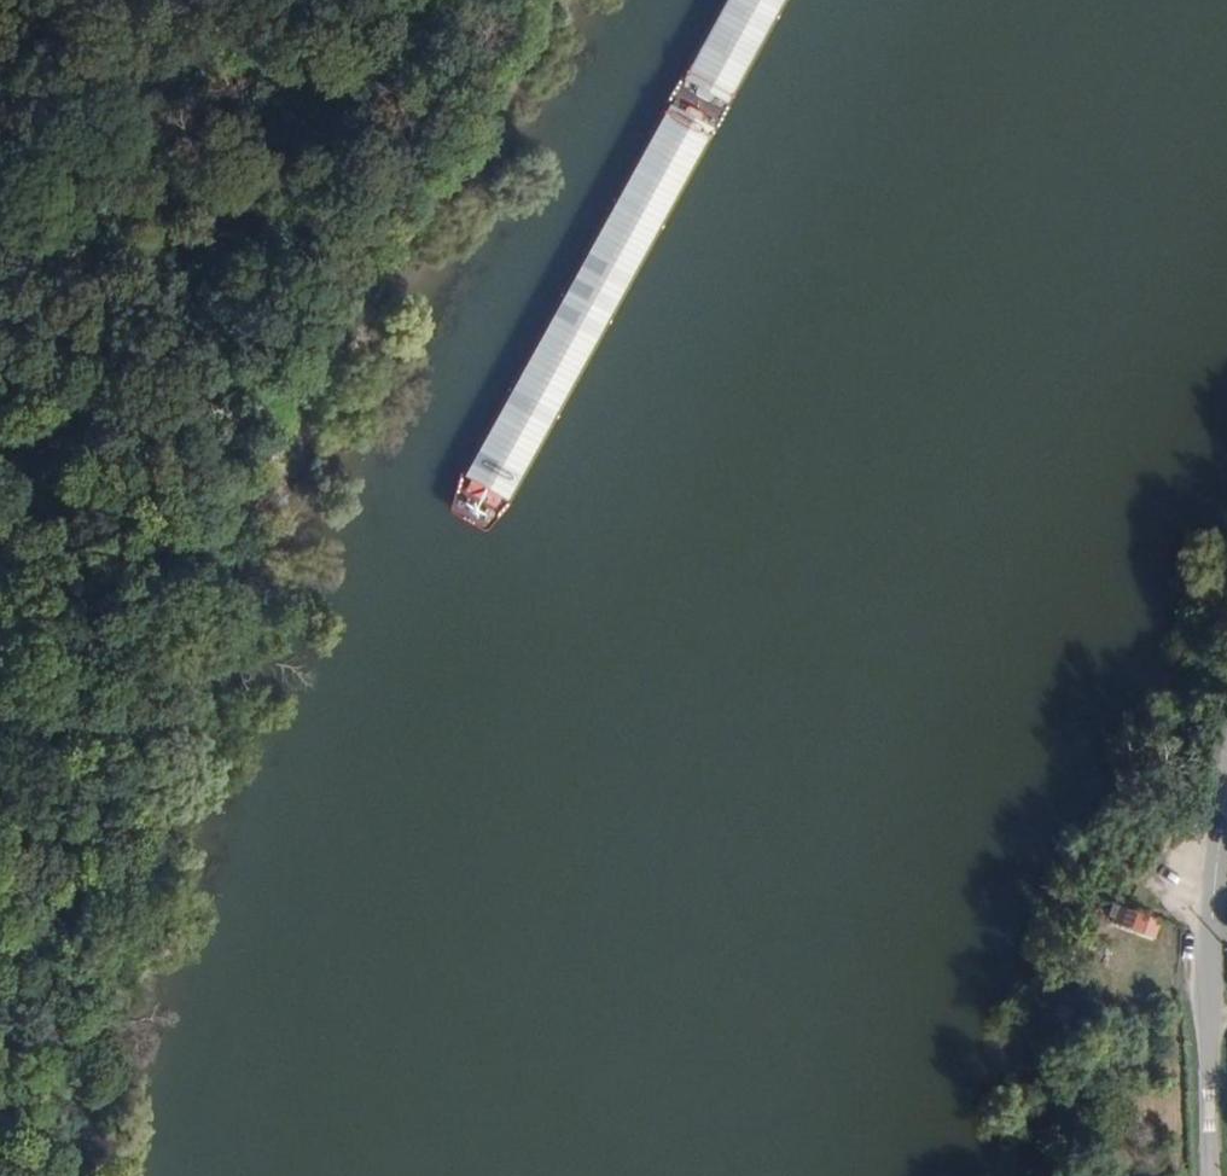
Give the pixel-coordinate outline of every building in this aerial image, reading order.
[(1117,908),(1112,927),(1153,939),(1159,921),(1117,908)]
